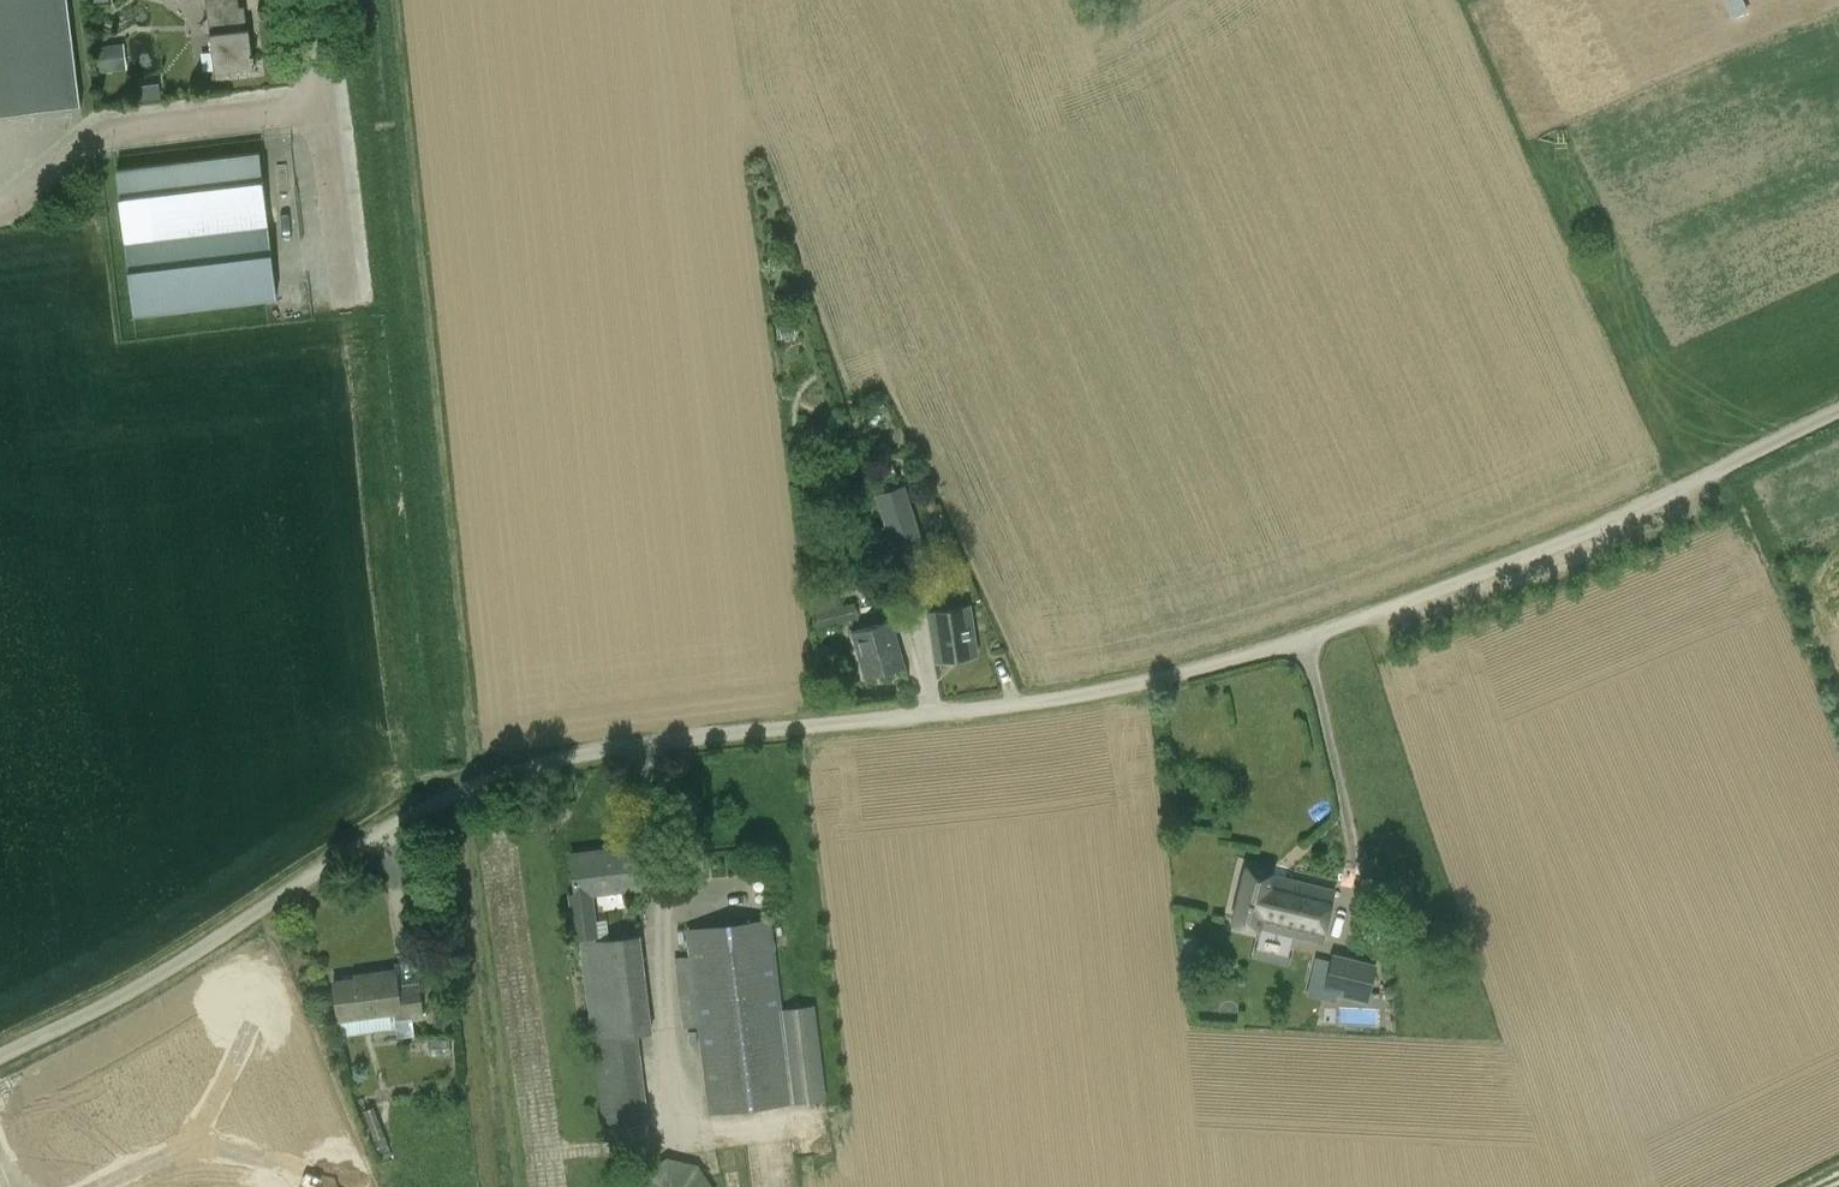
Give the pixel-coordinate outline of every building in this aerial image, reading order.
[(81,105),(68,0),(0,0),(0,116),(81,105)] [(238,0),(206,0),(210,32),(215,72),(254,68),(249,28),(247,28),(244,6),(239,6),(238,0)] [(121,69),(117,43),(96,47),(100,72),(121,69)] [(158,81),(139,83),(141,99),(160,98),(158,81)] [(134,313),(277,297),(260,152),(117,169),(134,313)] [(882,482),(897,475),(891,460),(876,467),(882,482)] [(904,484),(876,493),(900,569),(928,560),(904,484)] [(873,531),(874,536),(881,560),(893,556),(885,527),(873,531)] [(886,604),(902,599),(895,576),(879,581),(886,604)] [(834,593),(813,597),(820,629),(858,619),(853,599),(836,603),(834,593)] [(936,660),(978,654),(970,605),(929,611),(936,660)] [(865,676),(904,665),(892,621),(853,632),(865,676)] [(576,938),(579,938),(602,1125),(649,1120),(638,1033),(652,1031),(641,934),(598,937),(592,894),(640,889),(636,846),(572,853),(576,892),(570,893),(576,938)] [(1321,941),(1334,889),(1273,875),(1274,873),(1246,866),(1232,920),(1260,927),(1261,926),(1321,941)] [(784,1008),(773,924),(772,918),(677,928),(679,946),(687,947),(689,955),(674,957),(683,1027),(696,1025),(709,1112),(827,1098),(815,1004),(784,1008)] [(1197,951),(1196,937),(1184,938),(1185,952),(1197,951)] [(1325,989),(1338,992),(1368,999),(1376,962),(1334,951),(1331,961),(1325,989)] [(398,986),(396,969),(368,972),(369,976),(334,980),(339,1018),(396,1011),(397,1019),(423,1016),(419,983),(398,986)] [(374,1110),(362,1115),(368,1131),(380,1126),(374,1110)] [(668,1152),(641,1169),(636,1186),(716,1186),(699,1160),(668,1152)]
